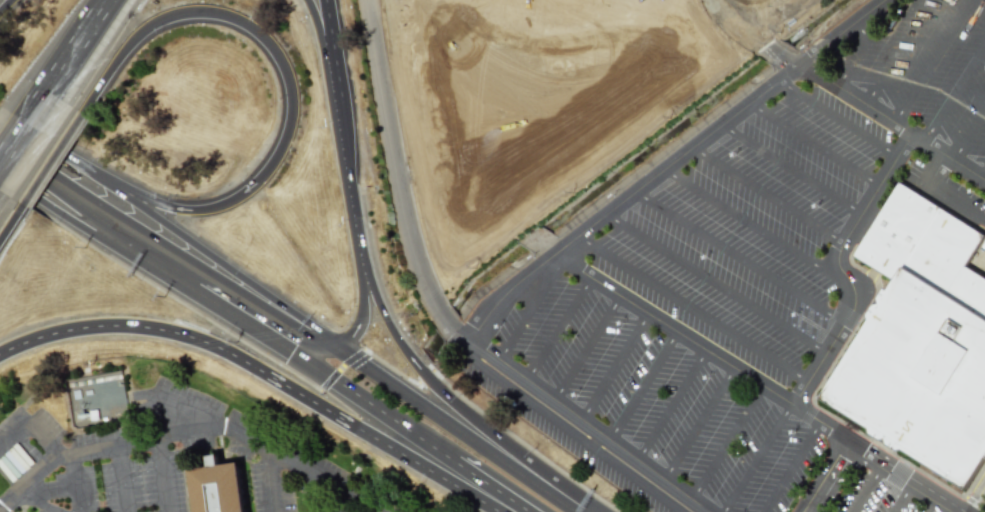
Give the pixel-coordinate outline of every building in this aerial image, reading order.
[(964,265),(984,278),(984,457),(984,456),(964,488),(819,397),(893,280),(852,255),(898,182),(983,235),(964,265)] [(238,462),(245,511),(194,511),(188,469),(238,462)]
